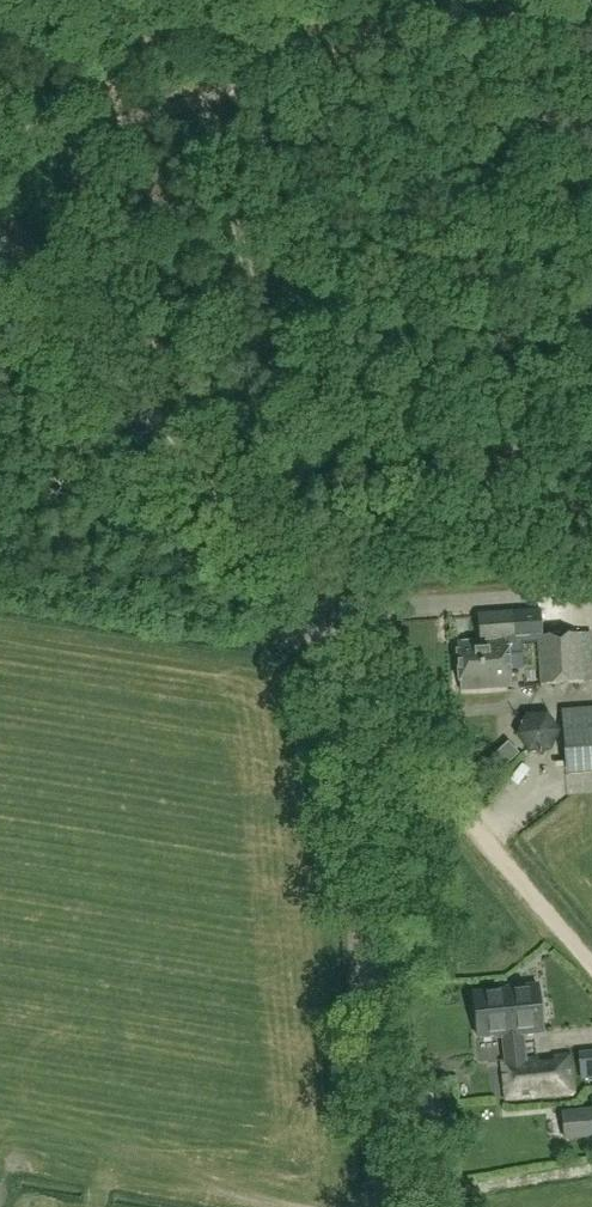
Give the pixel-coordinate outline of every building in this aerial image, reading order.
[(511,687),(507,641),(516,640),(514,612),(477,615),(479,641),(456,643),(460,691),(511,687)] [(537,636),(540,686),(581,684),(579,634),(537,636)] [(546,714),(523,717),(516,737),(528,755),(551,753),(560,732),(546,714)] [(591,772),(591,720),(571,721),(574,773),(591,772)] [(518,753),(507,741),(488,758),(499,770),(518,753)] [(505,1062),(502,1063),(506,1100),(541,1097),(539,1065),(538,1059),(516,1061),(513,1036),(543,1033),(538,984),(506,988),(507,992),(472,995),(476,1038),(497,1036),(497,1038),(503,1037),(505,1062)] [(575,1056),(577,1075),(591,1074),(591,1054),(575,1056)] [(539,1065),(541,1097),(574,1093),(570,1056),(555,1058),(555,1063),(539,1065)] [(563,1114),(565,1138),(591,1135),(591,1110),(563,1114)]
